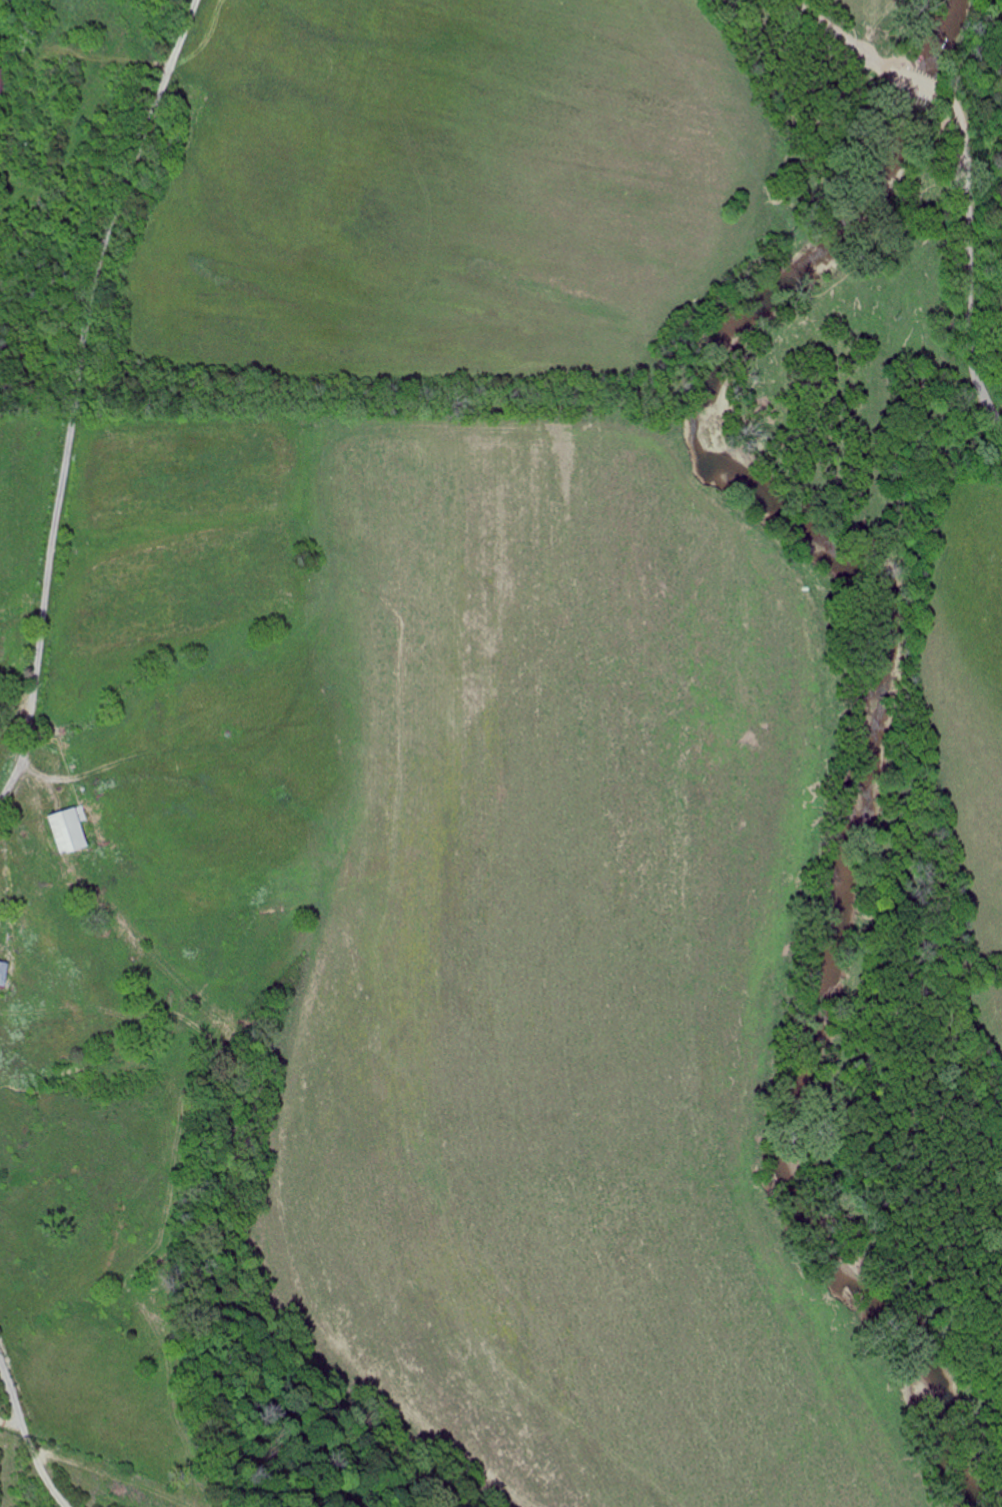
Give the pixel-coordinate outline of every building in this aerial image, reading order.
[(42,817),(56,856),(82,847),(68,807),(42,817)]
